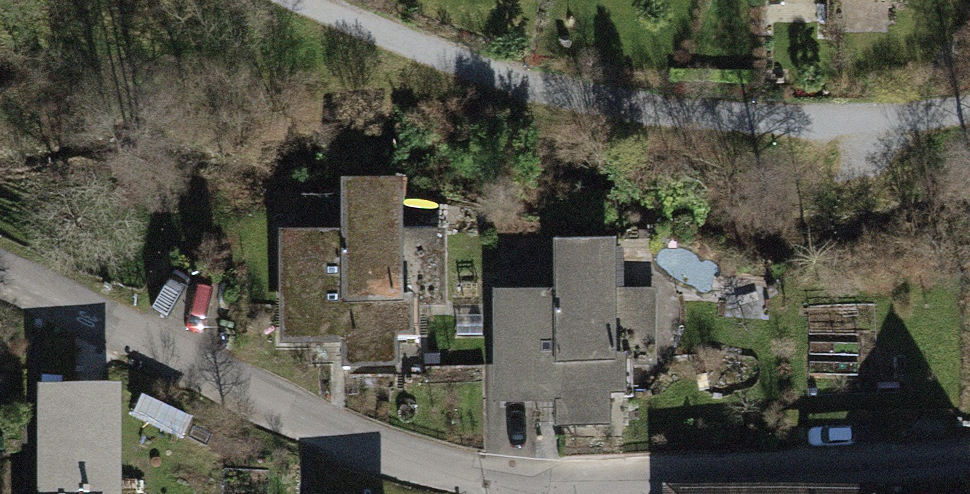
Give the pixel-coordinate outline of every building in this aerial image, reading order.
[(413,193),(349,192),(348,241),(323,241),(322,345),(350,346),(350,366),(411,367),(413,193)] [(618,429),(617,247),(563,247),(564,296),(540,297),(540,429),(618,429)] [(39,392),(35,493),(122,493),(126,396),(39,392)]
